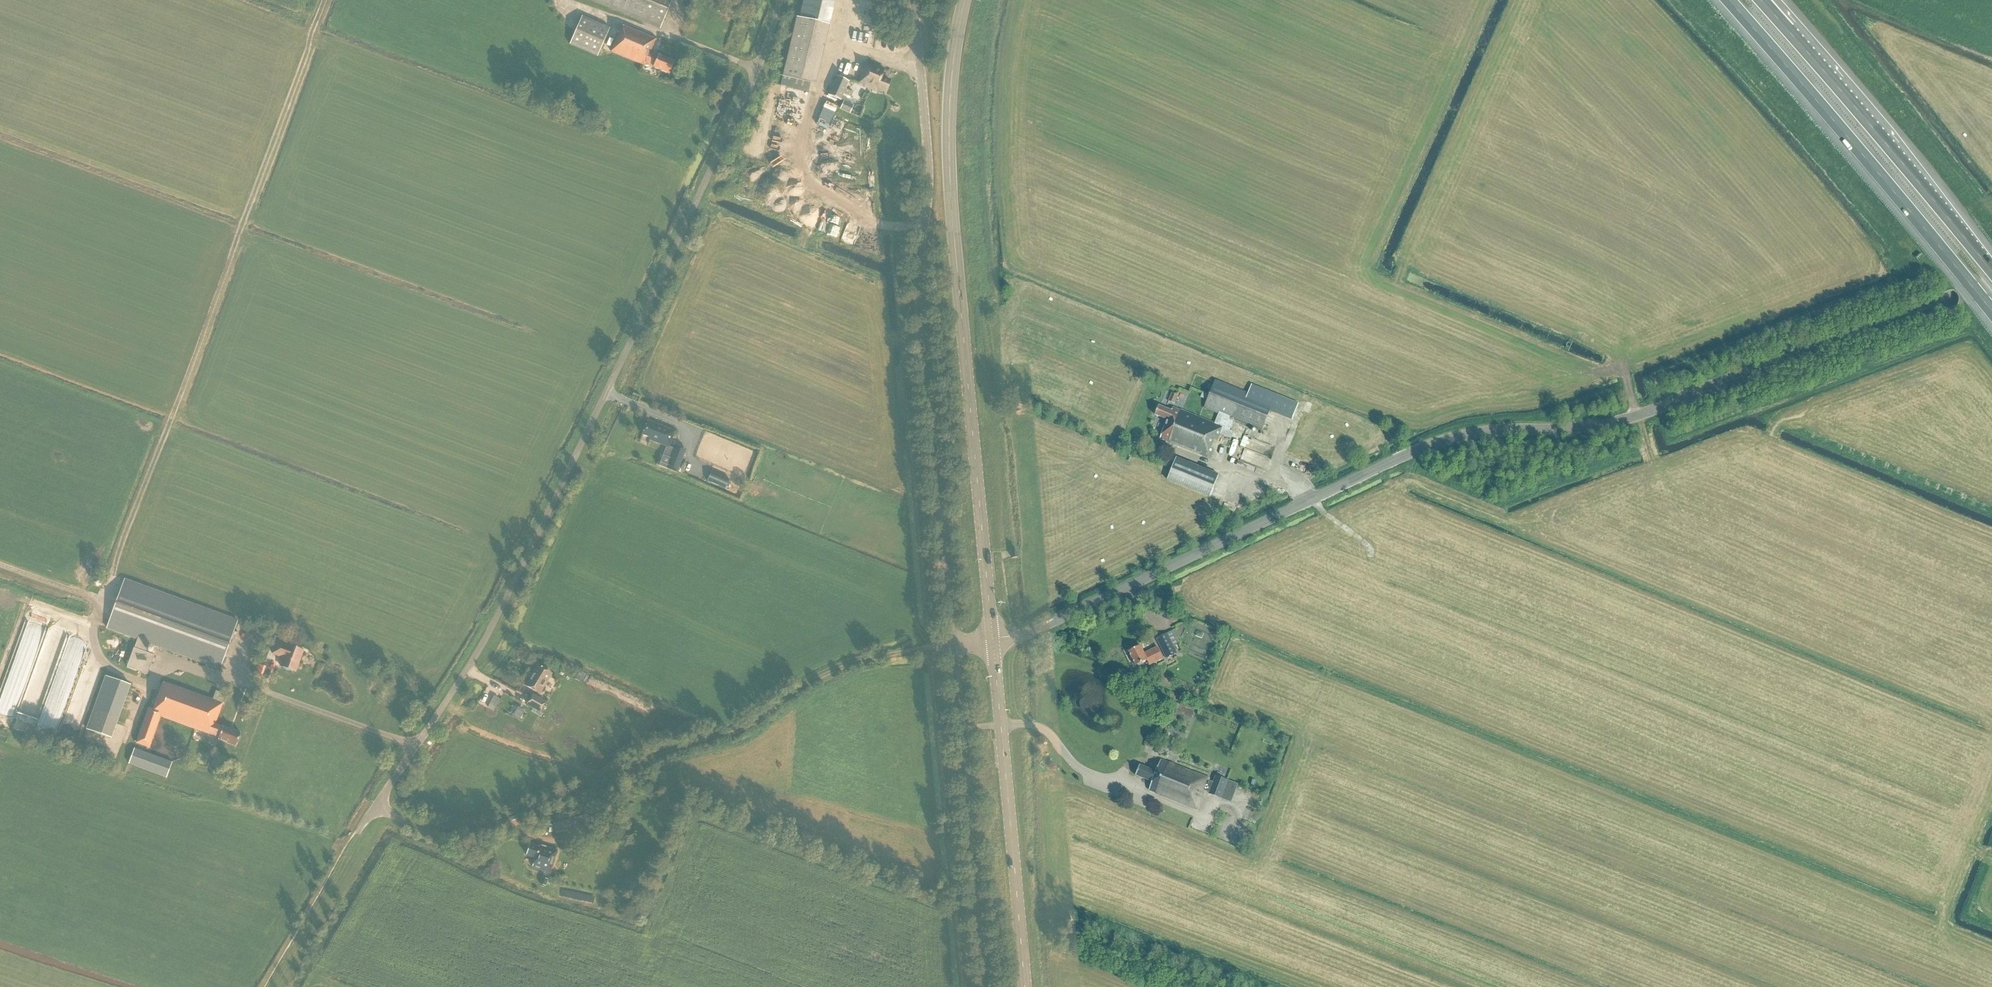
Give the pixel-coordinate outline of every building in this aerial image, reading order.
[(672,0),(592,0),(660,28),(672,0)] [(829,24),(834,1),(832,0),(803,0),(799,17),(829,24)] [(569,44),(597,56),(609,29),(581,16),(569,44)] [(853,26),(859,28),(862,19),(856,18),(853,26)] [(669,74),(674,62),(658,55),(657,57),(649,54),(655,39),(623,26),(620,33),(611,29),(603,48),(611,51),(611,52),(644,66),(646,62),(654,65),(653,67),(669,74)] [(886,92),(889,81),(881,78),(884,69),(866,63),(859,83),(876,90),(877,88),(886,92)] [(848,81),(836,76),(828,94),(840,100),(848,81)] [(791,89),(793,80),(783,77),(781,87),(791,89)] [(853,105),(844,101),(840,109),(850,114),(853,105)] [(817,133),(821,140),(827,137),(823,130),(817,133)] [(1229,431),(1234,420),(1262,431),(1270,411),(1292,420),(1298,404),(1251,385),(1248,394),(1215,381),(1204,408),(1218,414),(1214,424),(1173,408),(1171,411),(1159,406),(1155,415),(1168,420),(1160,438),(1210,458),(1214,449),(1210,448),(1213,440),(1217,441),(1220,434),(1225,436),(1225,438),(1230,441),(1232,438),(1231,438),(1234,432),(1229,431)] [(1208,400),(1210,394),(1203,391),(1201,397),(1208,400)] [(1174,404),(1178,396),(1172,393),(1169,402),(1174,404)] [(642,434),(650,438),(649,439),(668,447),(675,432),(647,420),(642,434)] [(1247,434),(1244,443),(1274,455),(1277,446),(1247,434)] [(665,469),(676,473),(685,450),(674,446),(665,469)] [(1248,447),(1245,456),(1263,463),(1267,454),(1248,447)] [(1272,467),(1274,456),(1268,455),(1265,466),(1272,467)] [(1210,497),(1219,475),(1176,458),(1167,480),(1210,497)] [(725,489),(729,479),(711,471),(707,481),(725,489)] [(742,486),(729,481),(727,487),(740,493),(742,486)] [(149,644),(219,669),(237,620),(125,579),(107,628),(138,639),(134,648),(127,667),(147,674),(154,655),(146,652),(149,644)] [(57,624),(28,711),(40,715),(69,628),(57,624)] [(248,630),(250,639),(258,637),(256,629),(248,630)] [(1165,659),(1173,655),(1177,653),(1173,646),(1179,643),(1172,630),(1155,639),(1165,659)] [(74,635),(55,707),(70,711),(88,639),(74,635)] [(282,658),(279,666),(296,672),(304,650),(288,644),(287,645),(276,641),(271,654),(282,658)] [(1157,648),(1155,649),(1144,654),(1140,646),(1129,652),(1136,666),(1147,661),(1149,666),(1163,659),(1157,648)] [(264,667),(257,664),(252,675),(260,678),(264,667)] [(542,668),(541,667),(540,667),(537,665),(525,685),(539,694),(551,674),(550,673),(549,671),(546,669),(544,670),(542,668)] [(71,712),(88,718),(103,672),(87,666),(79,688),(87,691),(83,701),(81,708),(74,705),(71,712)] [(106,672),(88,727),(114,735),(132,680),(106,672)] [(215,692),(212,700),(163,682),(154,709),(149,707),(136,743),(149,747),(160,716),(219,737),(218,740),(236,746),(241,733),(215,724),(225,696),(215,692)] [(533,695),(527,704),(539,712),(545,702),(533,695)] [(1161,755),(1164,747),(1163,747),(1164,746),(1160,745),(1159,745),(1155,753),(1161,755)] [(166,778),(172,762),(134,748),(129,764),(166,778)] [(1212,782),(1209,781),(1210,778),(1161,760),(1156,772),(1140,765),(1135,776),(1152,782),(1149,790),(1197,809),(1204,792),(1208,793),(1207,794),(1221,799),(1228,781),(1215,776),(1212,782)] [(550,872),(557,851),(539,845),(538,848),(529,845),(526,855),(535,858),(532,866),(550,872)]
